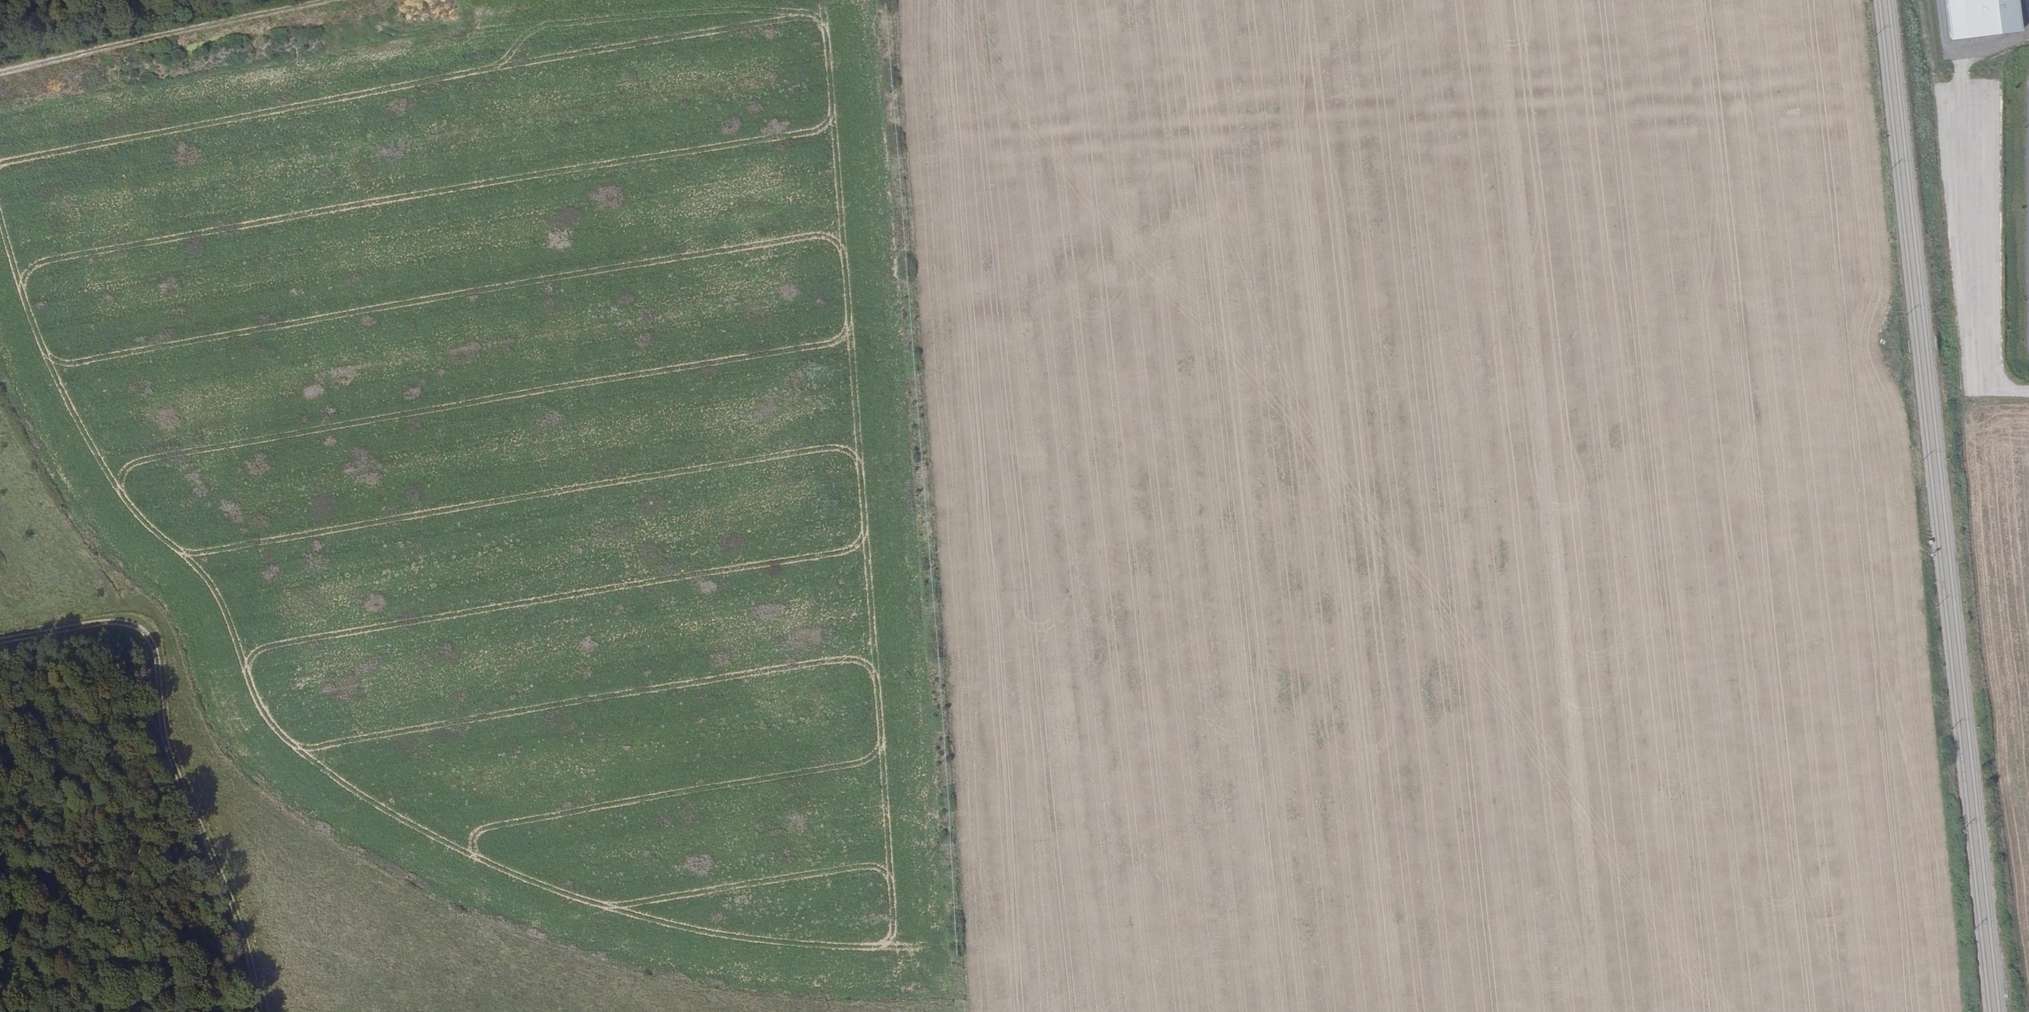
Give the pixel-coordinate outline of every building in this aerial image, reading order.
[(1948,41),(2018,33),(2014,0),(1943,0),(1948,41)]
